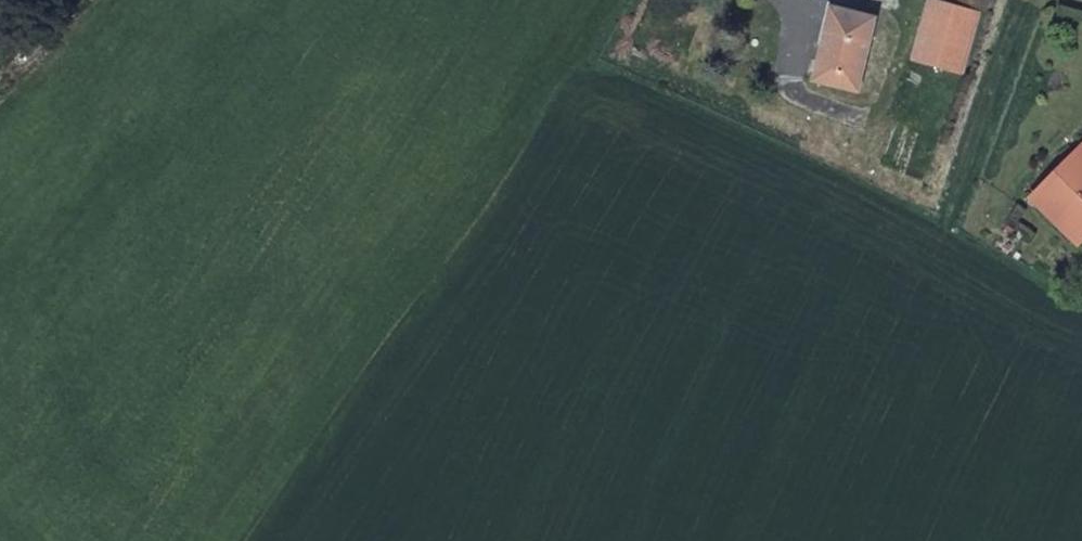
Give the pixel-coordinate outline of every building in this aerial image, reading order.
[(909,65),(955,78),(971,20),(926,5),(909,65)] [(831,13),(811,83),(851,95),(870,22),(831,13)] [(1071,165),(1081,174),(1081,152),(1071,165)] [(1071,165),(1033,208),(1081,253),(1081,174),(1071,165)]
